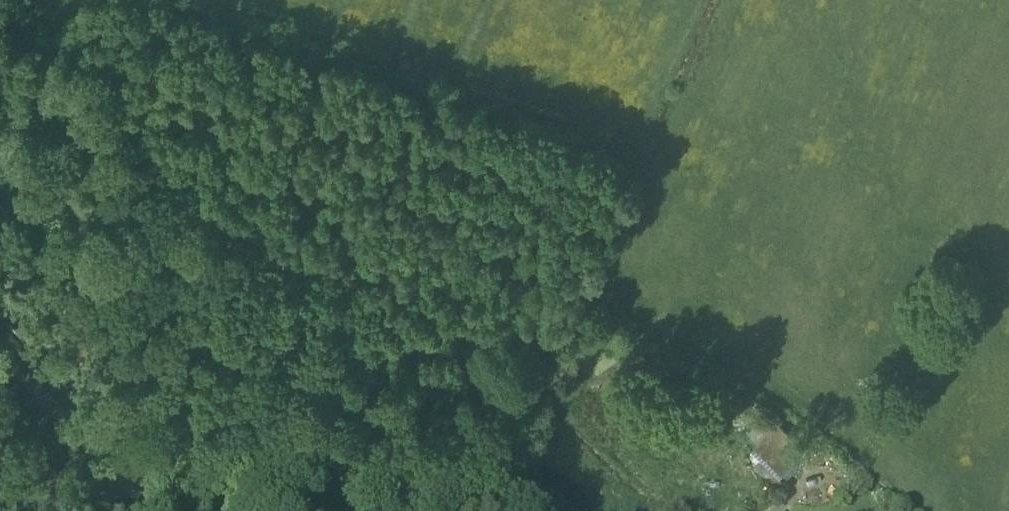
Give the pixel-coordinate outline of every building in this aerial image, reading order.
[(785,475),(808,451),(775,420),(752,446),(785,475)] [(777,489),(784,481),(760,459),(753,467),(777,489)]
